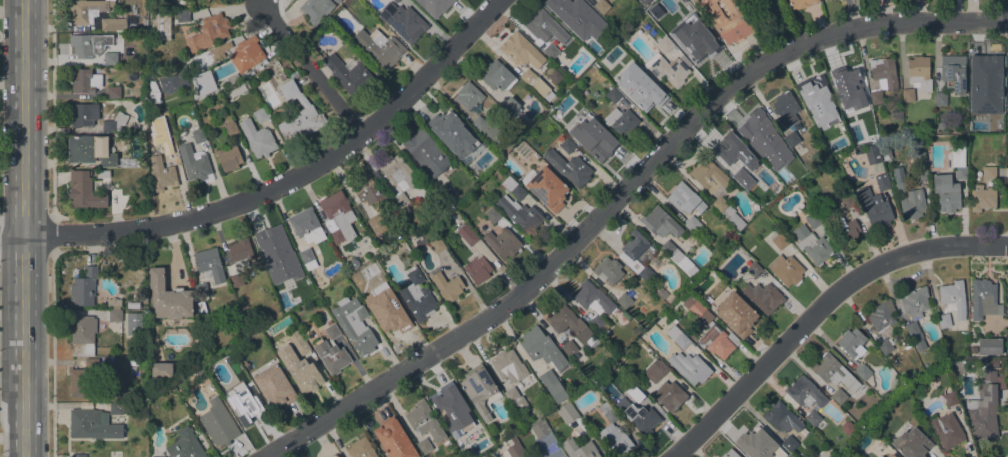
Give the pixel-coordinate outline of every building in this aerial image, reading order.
[(114,0),(114,7),(108,7),(108,11),(98,12),(98,16),(93,16),(93,24),(89,24),(89,25),(72,26),(72,10),(69,10),(69,0),(114,0)] [(298,8),(306,0),(330,0),(335,5),(314,27),(307,20),(309,18),(298,8)] [(429,26),(410,46),(388,24),(387,25),(377,15),(386,6),(385,5),(389,0),(396,7),(399,4),(404,9),(408,5),(429,26)] [(433,15),(418,0),(452,0),(448,4),(449,5),(446,7),(443,5),(433,15)] [(553,7),(545,0),(578,0),(582,0),(592,10),(595,14),(590,20),(586,16),(585,17),(576,8),(567,18),(554,5),(553,7)] [(592,6),(597,0),(603,0),(610,6),(602,15),(592,6)] [(700,2),(703,0),(718,0),(715,2),(725,17),(726,18),(726,17),(728,20),(730,19),(728,16),(729,16),(728,15),(729,14),(720,0),(736,0),(755,30),(742,38),(741,37),(734,41),(726,45),(700,2)] [(758,3),(766,0),(774,0),(781,15),(766,21),(758,3)] [(791,9),(788,0),(819,0),(819,1),(807,4),(808,6),(793,10),(793,9),(791,9)] [(525,22),(539,7),(546,14),(546,13),(551,18),(556,24),(553,27),(560,33),(550,43),(559,52),(551,60),(542,51),(549,43),(546,39),(537,48),(532,42),(536,38),(527,29),(530,26),(525,22)] [(686,15),(697,8),(704,18),(694,26),(686,15)] [(189,22),(176,22),(176,10),(189,10),(189,22)] [(200,19),(220,12),(223,19),(227,18),(230,27),(226,29),(229,35),(215,40),(216,43),(190,53),(186,41),(185,38),(202,32),(200,26),(203,25),(200,19)] [(170,39),(155,39),(155,13),(170,13),(170,39)] [(136,16),(136,24),(127,24),(127,17),(128,16),(136,16)] [(126,18),(126,30),(100,30),(100,18),(126,18)] [(583,28),(575,36),(565,27),(574,19),(583,28)] [(498,48),(505,41),(504,40),(509,35),(510,36),(516,30),(546,60),(536,70),(528,61),(524,65),(514,64),(498,48)] [(386,72),(376,63),(375,64),(365,55),(368,52),(362,46),(370,38),(373,39),(379,32),(386,39),(387,37),(389,39),(391,36),(405,50),(398,57),(399,58),(386,72)] [(715,50),(714,50),(717,53),(702,65),(699,62),(695,65),(682,49),(689,44),(697,38),(697,37),(702,33),(715,50)] [(91,55),(92,59),(76,59),(76,55),(74,55),(74,46),(69,46),(69,35),(103,35),(105,37),(105,41),(103,43),(103,49),(98,55),(91,55)] [(656,43),(665,35),(673,45),(665,53),(656,43)] [(240,74),(227,55),(234,51),(233,49),(237,46),(235,45),(244,39),(245,40),(251,36),(254,41),(251,42),(253,45),(254,44),(257,49),(256,49),(257,51),(260,49),(266,56),(240,74)] [(203,67),(198,56),(230,41),(232,47),(222,52),(224,57),(203,67)] [(690,71),(685,76),(686,78),(682,81),(683,83),(676,90),(663,76),(659,80),(644,63),(657,51),(668,64),(675,57),(676,59),(678,58),(690,71)] [(117,52),(117,65),(104,65),(104,52),(117,52)] [(343,65),(352,58),(356,63),(360,60),(364,65),(363,66),(375,80),(353,99),(331,73),(332,72),(322,61),(332,52),(343,65)] [(931,92),(918,91),(918,87),(912,87),(912,83),(908,83),(908,77),(906,77),(906,59),(912,59),(912,56),(921,56),(921,57),(929,57),(928,79),(931,79),(931,92)] [(940,80),(940,56),(957,56),(965,56),(965,67),(964,67),(964,73),(965,73),(965,93),(952,93),(952,80),(940,80)] [(995,58),(995,76),(992,76),(993,87),(995,87),(995,99),(982,99),(982,87),(981,87),(981,79),(971,79),(971,72),(970,72),(970,65),(971,65),(971,56),(980,56),(980,59),(995,58)] [(882,58),(882,59),(893,58),(894,66),(895,66),(896,72),(895,72),(897,90),(886,91),(886,89),(881,90),(883,103),(871,105),(869,92),(879,90),(877,79),(872,80),(868,60),(882,58)] [(478,76),(484,70),(481,68),(488,61),(490,63),(495,59),(517,80),(508,89),(503,89),(501,91),(496,86),(493,90),(478,76)] [(849,69),(848,65),(857,63),(865,93),(847,98),(844,89),(839,91),(834,73),(849,69)] [(647,73),(639,82),(630,73),(638,64),(647,73)] [(527,68),(537,77),(550,89),(549,90),(555,96),(548,102),(530,84),(528,86),(519,76),(527,68)] [(91,69),(91,74),(101,74),(101,87),(94,87),(95,93),(87,93),(87,92),(72,93),(72,85),(71,85),(71,84),(69,84),(69,82),(69,77),(70,76),(71,76),(71,75),(75,75),(75,69),(91,69)] [(188,77),(194,98),(216,91),(209,70),(188,77)] [(290,74),(295,71),(299,76),(293,79),(290,74)] [(186,78),(189,86),(168,94),(167,90),(163,92),(158,80),(179,72),(182,80),(186,78)] [(823,104),(816,107),(815,104),(809,106),(806,100),(807,100),(800,84),(816,77),(818,80),(823,78),(835,104),(825,109),(823,104)] [(277,86),(292,78),(299,92),(300,92),(310,105),(312,104),(318,115),(321,113),(327,124),(287,146),(276,125),(299,113),(298,111),(304,108),(296,98),(293,99),(292,97),(285,101),(277,86)] [(479,103),(477,101),(467,111),(454,99),(458,94),(456,93),(468,80),(485,97),(479,103)] [(159,103),(149,103),(149,81),(154,81),(159,92),(159,103)] [(653,108),(656,110),(649,117),(630,98),(643,84),(649,89),(652,86),(664,97),(653,108)] [(120,99),(107,98),(107,86),(120,87),(120,99)] [(604,95),(612,87),(622,96),(614,104),(604,95)] [(913,89),(914,102),(902,102),(901,89),(913,89)] [(790,92),(800,110),(794,113),(798,121),(787,128),(781,118),(780,119),(777,114),(774,114),(771,110),(773,108),(771,103),(790,92)] [(946,92),(946,106),(934,106),(934,92),(946,92)] [(501,105),(510,96),(520,105),(513,112),(515,113),(513,115),(511,114),(511,115),(501,105)] [(853,112),(845,115),(841,103),(849,100),(853,112)] [(73,103),(73,104),(90,104),(98,104),(98,119),(93,119),(93,126),(80,126),(80,128),(71,128),(71,120),(68,120),(68,111),(71,111),(70,110),(70,106),(71,104),(71,103),(73,103)] [(429,124),(435,118),(434,118),(438,114),(439,115),(440,113),(438,111),(445,104),(450,111),(451,110),(456,115),(455,115),(465,125),(463,127),(466,130),(454,141),(453,140),(452,142),(443,133),(441,135),(429,124)] [(271,117),(269,118),(258,124),(252,112),(262,107),(265,112),(268,111),(268,112),(271,117)] [(614,107),(619,112),(621,109),(623,112),(627,108),(630,111),(634,107),(641,115),(637,119),(639,121),(629,132),(631,135),(626,141),(603,119),(614,107)] [(751,116),(749,114),(757,108),(762,115),(763,114),(768,120),(767,120),(779,136),(770,143),(766,137),(763,139),(758,142),(753,136),(750,139),(745,133),(739,126),(751,116)] [(596,118),(588,127),(579,118),(587,110),(596,118)] [(118,111),(128,116),(124,125),(121,125),(121,132),(115,132),(102,133),(102,121),(113,120),(118,111)] [(902,111),(903,120),(890,120),(890,111),(902,111)] [(827,126),(816,132),(810,119),(820,114),(827,126)] [(506,139),(497,148),(479,130),(478,131),(470,123),(478,115),(485,122),(487,120),(506,139)] [(278,148),(268,153),(269,156),(265,158),(263,155),(256,159),(252,151),(251,152),(248,145),(249,145),(238,123),(249,117),(256,131),(264,127),(269,131),(278,148)] [(233,120),(238,132),(228,137),(222,125),(233,120)] [(402,144),(421,127),(451,162),(432,179),(402,144)] [(202,128),(206,141),(195,144),(190,132),(202,128)] [(747,148),(728,166),(714,151),(720,145),(719,144),(723,140),(721,138),(729,130),(747,148)] [(800,141),(791,147),(783,137),(793,130),(800,141)] [(586,151),(592,145),(587,140),(594,133),(596,135),(601,131),(615,145),(598,163),(586,151)] [(94,136),(94,137),(106,137),(106,153),(116,153),(116,167),(100,167),(100,156),(94,156),(94,162),(68,162),(68,136),(94,136)] [(558,145),(567,137),(576,146),(567,155),(558,145)] [(176,152),(165,155),(162,143),(173,140),(176,152)] [(454,158),(445,149),(453,141),(462,150),(454,158)] [(924,157),(926,156),(927,166),(926,166),(928,179),(916,181),(911,143),(922,142),(924,157)] [(177,146),(189,143),(192,153),(200,151),(204,152),(204,154),(206,153),(212,173),(206,175),(207,178),(195,182),(194,179),(188,181),(177,146)] [(753,152),(763,143),(772,153),(763,161),(753,152)] [(877,144),(882,162),(868,165),(864,151),(868,150),(867,146),(877,144)] [(951,144),(964,144),(964,166),(967,166),(967,179),(954,179),(954,167),(951,167),(951,144)] [(216,154),(215,154),(214,151),(222,148),(223,150),(236,145),(244,165),(223,173),(216,154)] [(854,154),(853,147),(862,145),(864,152),(854,154)] [(542,156),(551,148),(566,163),(571,158),(572,159),(576,155),(581,160),(580,160),(587,167),(588,166),(593,171),(589,175),(590,177),(584,184),(583,183),(578,189),(562,173),(561,175),(542,156)] [(163,168),(174,166),(178,185),(171,187),(170,185),(162,187),(163,191),(155,193),(150,171),(152,171),(149,157),(160,154),(163,168)] [(394,182),(391,184),(376,165),(390,155),(392,158),(397,154),(406,164),(420,182),(411,190),(409,187),(402,192),(409,202),(399,209),(392,198),(402,191),(394,182)] [(553,171),(544,179),(530,165),(538,156),(553,171)] [(136,158),(136,167),(119,168),(119,158),(136,158)] [(710,195),(706,191),(705,191),(700,186),(700,185),(688,172),(693,166),(694,167),(700,161),(703,163),(708,158),(717,168),(718,167),(732,181),(724,188),(721,184),(712,193),(710,195)] [(828,170),(824,162),(830,160),(834,167),(828,170)] [(995,167),(995,179),(982,179),(982,166),(995,167)] [(755,182),(759,178),(767,186),(754,199),(731,176),(740,168),(755,182)] [(91,193),(106,193),(106,207),(73,207),(73,198),(70,198),(69,171),(88,170),(88,171),(91,171),(91,176),(89,176),(89,177),(91,177),(91,193)] [(109,170),(109,177),(97,178),(97,170),(109,170)] [(348,185),(367,172),(369,176),(374,184),(376,183),(390,203),(381,209),(376,200),(368,205),(365,200),(360,203),(348,185)] [(886,172),(890,188),(878,192),(874,176),(886,172)] [(950,174),(951,183),(959,183),(960,208),(954,209),(954,212),(940,213),(939,212),(938,212),(937,208),(938,208),(937,193),(933,193),(932,175),(950,174)] [(526,193),(518,201),(500,183),(508,175),(526,193)] [(558,207),(559,209),(554,214),(548,209),(543,204),(543,203),(538,198),(555,181),(557,183),(558,183),(563,188),(570,195),(558,207)] [(682,212),(681,210),(680,211),(679,211),(675,215),(663,203),(671,194),(669,192),(680,181),(706,206),(699,214),(696,211),(692,216),(700,224),(692,233),(683,223),(690,216),(684,210),(682,212)] [(895,183),(905,181),(907,192),(919,189),(920,191),(922,191),(926,211),(921,212),(922,216),(909,219),(909,215),(902,216),(895,183)] [(453,193),(445,199),(438,190),(446,183),(453,193)] [(996,205),(995,205),(995,208),(988,208),(988,209),(983,209),(983,208),(980,208),(980,212),(971,212),(971,189),(974,189),(974,185),(982,184),(982,190),(986,190),(986,188),(991,188),(991,190),(995,190),(996,205)] [(855,190),(867,186),(871,196),(879,193),(882,202),(887,200),(893,219),(889,220),(891,225),(885,227),(883,223),(879,224),(880,227),(871,230),(864,210),(863,211),(855,190)] [(349,223),(356,235),(346,241),(345,240),(335,245),(328,234),(329,233),(323,222),(328,220),(318,202),(340,190),(348,204),(356,219),(349,223)] [(839,198),(849,193),(855,205),(845,210),(839,198)] [(534,228),(537,231),(535,232),(535,234),(533,237),(531,237),(530,238),(526,234),(515,223),(495,203),(502,196),(504,194),(512,202),(514,200),(520,206),(523,204),(528,208),(531,205),(544,218),(534,228)] [(735,211),(734,212),(746,224),(739,231),(711,203),(719,195),(735,211)] [(407,205),(411,211),(406,214),(402,209),(407,205)] [(657,205),(663,211),(663,210),(668,215),(669,217),(670,216),(684,230),(676,238),(668,231),(662,238),(657,233),(654,235),(639,221),(642,218),(643,219),(657,205)] [(306,243),(303,236),(298,238),(291,224),(290,224),(287,218),(311,206),(312,209),(311,209),(325,238),(315,243),(321,256),(314,259),(317,266),(306,271),(298,252),(309,247),(307,243),(306,243)] [(501,216),(493,224),(483,215),(492,206),(501,216)] [(461,218),(456,222),(449,214),(454,210),(461,218)] [(804,218),(814,211),(822,222),(811,229),(804,218)] [(367,222),(378,214),(385,226),(388,224),(390,227),(376,236),(367,222)] [(842,248),(829,224),(838,219),(837,218),(841,215),(845,223),(854,218),(860,230),(857,232),(859,238),(842,248)] [(478,239),(470,247),(456,231),(465,223),(478,239)] [(802,248),(800,250),(795,244),(799,241),(792,231),(803,223),(810,232),(816,240),(822,236),(834,253),(816,267),(802,248)] [(281,259),(280,255),(273,258),(273,256),(269,258),(258,234),(265,231),(274,226),(276,230),(281,227),(293,254),(281,259)] [(495,237),(502,231),(500,229),(504,226),(506,229),(507,228),(522,245),(519,248),(521,250),(518,253),(517,251),(516,252),(516,253),(513,256),(511,256),(510,257),(508,255),(503,259),(495,249),(494,250),(481,237),(489,230),(495,237)] [(617,256),(622,251),(620,249),(630,238),(627,235),(634,228),(650,244),(635,259),(644,267),(645,265),(655,274),(647,283),(637,274),(636,274),(617,256)] [(770,240),(779,232),(788,242),(779,250),(770,240)] [(252,251),(255,258),(247,260),(249,267),(237,271),(235,263),(233,264),(227,246),(233,244),(233,243),(237,242),(237,240),(247,237),(252,251)] [(436,253),(430,244),(438,238),(444,248),(436,253)] [(698,269),(690,278),(659,248),(667,239),(698,269)] [(193,253),(216,247),(218,256),(219,256),(221,262),(220,263),(225,282),(214,285),(211,276),(205,278),(203,271),(198,273),(193,253)] [(463,267),(474,258),(476,259),(477,258),(476,257),(480,254),(492,270),(488,273),(489,275),(477,285),(463,267)] [(804,270),(800,274),(802,276),(800,278),(801,279),(794,286),(791,283),(786,288),(772,273),(772,272),(766,266),(779,254),(784,260),(790,255),(804,270)] [(606,256),(610,260),(612,258),(613,260),(614,259),(621,266),(619,269),(623,273),(612,286),(605,280),(603,282),(592,271),(606,256)] [(349,267),(349,263),(351,259),(356,259),(359,261),(360,266),(357,269),(353,270),(349,267)] [(755,278),(745,269),(753,261),(763,270),(755,278)] [(281,278),(281,277),(284,285),(273,289),(265,269),(276,265),(281,278)] [(425,280),(418,284),(420,288),(426,285),(430,292),(429,293),(438,307),(433,309),(434,311),(426,317),(427,318),(418,324),(397,290),(406,284),(407,286),(411,283),(405,274),(411,270),(410,267),(414,265),(416,268),(417,267),(425,280)] [(92,306),(92,309),(82,309),(82,306),(70,306),(70,284),(73,284),(73,278),(85,278),(85,266),(97,266),(97,279),(95,279),(95,286),(94,286),(94,296),(93,296),(93,306),(92,306)] [(164,291),(171,291),(171,288),(183,287),(183,291),(192,290),(192,316),(182,317),(182,318),(181,319),(173,320),(173,318),(167,318),(167,317),(155,318),(154,307),(152,307),(152,289),(149,289),(149,267),(164,267),(164,291)] [(446,282),(450,280),(449,278),(451,277),(452,278),(457,275),(465,288),(455,295),(457,298),(448,304),(443,297),(442,298),(438,291),(439,291),(430,277),(439,271),(446,282)] [(572,297),(576,293),(575,292),(579,288),(578,287),(580,285),(579,284),(585,278),(596,290),(598,288),(616,307),(615,307),(616,309),(611,313),(611,312),(608,315),(603,310),(598,315),(609,326),(606,328),(610,332),(606,336),(603,332),(600,334),(588,322),(597,313),(593,309),(592,310),(588,306),(585,310),(572,297)] [(996,315),(982,315),(982,321),(971,321),(971,279),(979,279),(979,280),(988,280),(988,282),(990,282),(990,284),(996,284),(996,304),(1002,304),(1002,314),(996,314),(996,315)] [(944,312),(943,304),(940,304),(938,286),(953,285),(953,281),(962,280),(964,300),(965,320),(955,320),(955,311),(944,312)] [(208,295),(197,298),(194,285),(206,282),(208,295)] [(744,293),(742,294),(740,292),(741,291),(739,289),(746,282),(752,288),(756,284),(761,289),(768,283),(774,289),(774,288),(781,294),(780,295),(784,299),(780,303),(779,302),(766,315),(744,293)] [(395,294),(385,300),(379,289),(389,283),(395,294)] [(898,295),(923,286),(927,296),(925,297),(929,308),(921,312),(922,317),(911,321),(908,312),(905,313),(898,295)] [(758,316),(751,323),(753,324),(749,327),(752,330),(742,340),(713,311),(733,290),(758,316)] [(633,301),(625,309),(616,299),(623,292),(633,301)] [(714,317),(705,326),(687,310),(685,312),(679,306),(690,294),(714,317)] [(330,311),(338,305),(336,302),(346,296),(349,301),(355,297),(361,305),(362,304),(369,315),(360,320),(365,327),(367,326),(378,343),(373,347),(375,349),(368,354),(367,353),(361,357),(349,338),(348,339),(330,311)] [(866,317),(877,310),(875,307),(883,302),(882,301),(888,297),(895,312),(891,314),(896,322),(878,334),(866,317)] [(121,299),(121,307),(119,306),(119,309),(109,309),(109,306),(107,306),(107,299),(110,300),(112,298),(114,298),(117,299),(121,299)] [(207,316),(201,317),(198,303),(204,301),(207,316)] [(410,328),(395,337),(393,334),(388,337),(381,325),(380,326),(369,308),(377,303),(379,305),(384,301),(388,308),(391,307),(393,310),(398,308),(410,328)] [(592,334),(580,344),(567,328),(569,326),(568,325),(565,327),(567,329),(563,332),(561,330),(557,334),(544,318),(563,302),(577,319),(578,318),(592,334)] [(122,322),(108,322),(108,310),(122,310),(122,322)] [(624,311),(632,318),(628,322),(621,315),(624,311)] [(145,335),(127,336),(126,313),(145,313),(145,335)] [(936,316),(948,313),(951,326),(939,329),(936,316)] [(96,333),(93,333),(93,356),(70,356),(70,316),(93,316),(93,318),(96,318),(96,333)] [(920,333),(921,333),(923,337),(922,338),(926,348),(917,352),(914,345),(912,345),(910,340),(912,339),(911,337),(909,338),(904,326),(915,321),(920,333)] [(339,370),(340,372),(332,377),(313,347),(324,340),(325,341),(329,339),(323,329),(334,323),(341,334),(332,340),(338,350),(342,347),(346,353),(347,353),(352,361),(339,370)] [(727,335),(730,332),(740,342),(736,346),(726,336),(725,337),(735,347),(722,360),(714,352),(712,354),(698,340),(714,323),(727,335)] [(568,363),(558,371),(550,360),(546,363),(541,356),(537,359),(536,358),(532,361),(519,343),(523,340),(520,337),(536,325),(544,336),(547,335),(568,363)] [(665,333),(673,325),(690,341),(682,350),(665,333)] [(848,355),(847,356),(846,354),(847,353),(845,352),(844,353),(842,351),(843,350),(842,349),(841,350),(838,347),(840,346),(836,342),(841,337),(840,336),(840,333),(844,329),(847,329),(850,332),(855,327),(864,337),(864,336),(867,339),(861,345),(866,351),(859,357),(858,356),(854,360),(852,358),(852,359),(848,355)] [(303,339),(304,338),(311,349),(300,356),(294,345),(293,346),(286,336),(297,329),(303,339)] [(893,348),(884,355),(877,345),(886,338),(893,348)] [(1002,339),(1001,355),(978,355),(978,338),(1002,339)] [(578,350),(569,357),(561,347),(570,340),(578,350)] [(911,346),(905,349),(902,345),(908,341),(911,346)] [(299,361),(304,358),(309,365),(312,363),(317,371),(318,371),(324,381),(303,395),(296,384),(277,354),(278,354),(276,350),(287,343),(299,361)] [(520,363),(522,363),(529,373),(514,382),(513,381),(510,383),(506,376),(502,379),(491,361),(495,359),(494,357),(496,356),(496,354),(504,349),(506,352),(511,349),(520,363)] [(814,372),(814,373),(809,368),(815,362),(816,363),(821,358),(820,358),(827,351),(831,355),(861,385),(852,393),(839,381),(835,385),(829,380),(826,383),(814,372)] [(665,360),(673,353),(675,355),(678,352),(684,357),(687,353),(691,358),(695,354),(712,371),(705,378),(706,380),(702,383),(701,383),(700,383),(697,381),(693,386),(684,377),(683,377),(665,360)] [(70,397),(70,379),(69,379),(69,368),(72,368),(72,369),(85,369),(85,358),(98,358),(98,364),(104,364),(104,370),(98,370),(93,370),(94,397),(70,397)] [(669,369),(661,378),(665,382),(663,385),(666,388),(672,381),(688,396),(686,398),(687,399),(684,402),(683,401),(671,414),(655,398),(661,392),(658,389),(659,389),(642,372),(656,358),(659,361),(660,360),(669,369)] [(996,366),(995,358),(981,360),(982,368),(996,366)] [(298,397),(287,404),(284,401),(280,404),(279,403),(271,408),(252,377),(276,362),(298,397)] [(957,362),(961,362),(963,365),(962,369),(959,371),(955,370),(954,367),(954,363),(957,362)] [(172,363),(172,377),(151,377),(151,363),(172,363)] [(459,383),(465,378),(463,375),(467,373),(467,371),(481,363),(501,395),(488,404),(492,409),(487,412),(492,419),(484,424),(459,383)] [(872,373),(863,381),(854,371),(863,363),(872,373)] [(546,389),(537,376),(549,368),(562,387),(563,386),(566,390),(565,391),(568,397),(557,405),(546,389)] [(243,392),(236,381),(237,381),(234,376),(243,370),(246,375),(247,374),(253,386),(243,392)] [(905,370),(909,377),(903,380),(899,373),(905,370)] [(996,384),(997,384),(997,389),(996,389),(996,400),(997,400),(997,414),(995,414),(998,437),(993,438),(993,441),(986,442),(985,439),(975,441),(972,424),(970,425),(968,412),(966,412),(965,400),(979,400),(979,371),(996,371),(996,384)] [(807,379),(815,386),(814,387),(828,400),(820,408),(814,401),(808,407),(807,406),(805,408),(801,404),(799,406),(798,405),(794,410),(781,397),(785,393),(784,391),(787,387),(788,388),(796,380),(802,375),(807,379)] [(447,411),(445,407),(440,410),(432,396),(445,388),(443,386),(451,381),(463,400),(447,411)] [(638,403),(628,394),(636,385),(646,395),(638,403)] [(520,397),(521,395),(527,405),(517,411),(511,402),(510,403),(503,392),(513,386),(520,397)] [(848,397),(840,405),(830,396),(838,388),(848,397)] [(954,390),(958,403),(947,407),(943,394),(954,390)] [(241,433),(216,448),(197,417),(210,409),(208,408),(211,406),(208,401),(217,395),(241,433)] [(228,403),(237,398),(243,407),(252,400),(263,417),(258,420),(259,422),(253,426),(252,425),(245,430),(228,403)] [(427,430),(420,434),(416,428),(413,431),(404,415),(410,412),(410,409),(413,407),(415,409),(417,408),(415,404),(423,399),(433,416),(434,416),(446,437),(435,443),(427,430)] [(762,416),(778,399),(804,425),(802,427),(802,428),(799,431),(799,430),(797,433),(791,427),(785,433),(783,430),(781,431),(779,429),(778,431),(762,416)] [(597,408),(606,400),(620,416),(611,424),(597,408)] [(578,415),(566,424),(555,410),(568,401),(578,415)] [(109,415),(109,403),(123,403),(123,405),(131,405),(131,411),(128,411),(128,412),(123,412),(123,415),(109,415)] [(642,406),(646,411),(646,412),(651,408),(662,420),(658,424),(656,422),(650,429),(652,431),(644,438),(629,422),(629,421),(621,412),(630,403),(635,408),(639,408),(642,406)] [(70,438),(70,409),(93,409),(93,410),(100,410),(100,412),(108,413),(108,424),(123,424),(123,438),(70,438)] [(821,419),(813,427),(804,418),(812,409),(821,419)] [(964,435),(963,436),(965,440),(964,440),(965,441),(961,443),(960,442),(947,449),(948,450),(945,452),(927,421),(936,416),(937,418),(943,415),(944,415),(951,411),(964,435)] [(394,415),(419,456),(389,456),(374,433),(373,433),(372,430),(380,425),(382,429),(383,428),(381,423),(394,415)] [(459,428),(448,435),(442,424),(452,417),(459,428)] [(530,428),(543,420),(550,430),(537,438),(530,428)] [(841,425),(844,422),(849,422),(853,425),(853,430),(850,433),(845,433),(841,430),(841,425)] [(206,455),(203,456),(165,456),(168,455),(164,448),(180,439),(176,431),(187,424),(206,455)] [(634,446),(619,456),(615,456),(597,433),(603,429),(606,433),(618,424),(623,432),(634,446)] [(760,453),(756,456),(754,456),(741,443),(745,439),(743,438),(745,436),(743,435),(750,428),(753,431),(758,426),(770,438),(763,445),(762,443),(756,449),(760,453)] [(924,453),(928,456),(905,456),(890,443),(898,435),(899,435),(903,431),(905,431),(907,433),(913,426),(924,437),(925,436),(933,444),(927,451),(924,453)] [(798,443),(791,451),(782,442),(789,434),(798,443)] [(364,436),(377,456),(351,456),(350,455),(349,455),(348,455),(346,452),(347,451),(346,450),(351,447),(350,445),(364,436)] [(590,440),(601,456),(569,456),(560,444),(571,437),(578,447),(590,440)] [(432,455),(429,456),(425,456),(423,454),(421,455),(414,444),(425,438),(432,448),(429,450),(432,455)] [(524,454),(520,456),(511,456),(505,449),(516,441),(524,454)] [(730,448),(739,456),(720,456),(724,453),(725,454),(730,448)]
